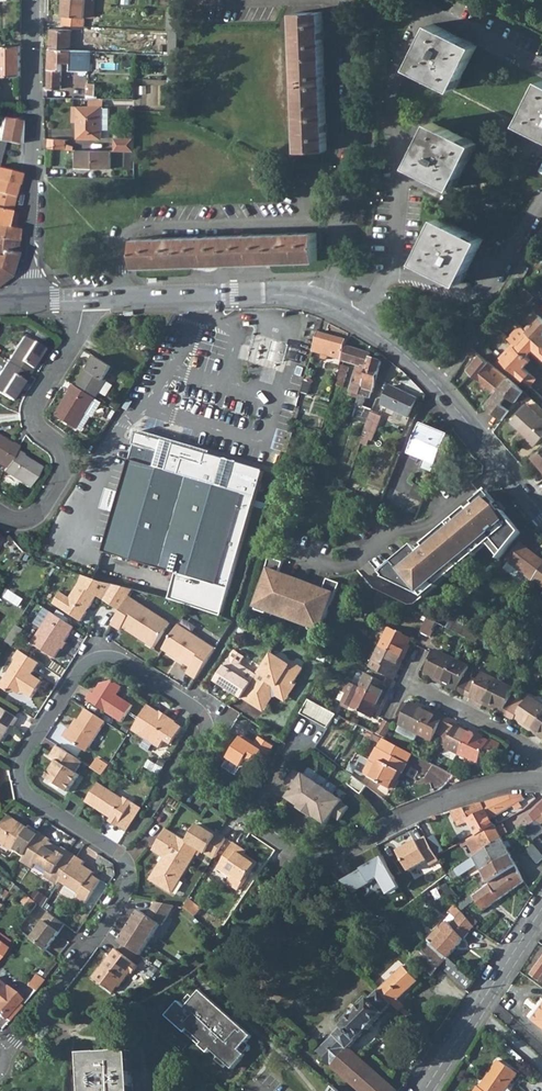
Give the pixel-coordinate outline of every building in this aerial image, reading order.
[(60,26),(82,27),(83,19),(93,20),(95,0),(63,0),(60,26)] [(180,14),(168,12),(165,31),(169,32),(178,32),(180,14)] [(326,151),(322,14),(293,14),(295,82),(297,152),(326,151)] [(455,91),(476,47),(433,26),(411,69),(455,91)] [(80,51),(82,31),(79,31),(51,29),(50,49),(80,51)] [(169,32),(169,55),(170,55),(176,56),(177,56),(178,32),(169,32)] [(20,62),(20,46),(0,47),(0,62),(20,62)] [(97,51),(80,51),(50,49),(47,89),(60,90),(62,64),(71,64),(70,71),(88,72),(90,56),(97,56),(97,51)] [(170,55),(168,81),(174,81),(176,56),(170,55)] [(20,76),(20,62),(0,62),(0,77),(20,76)] [(95,95),(96,84),(87,84),(86,95),(95,95)] [(521,126),(541,136),(541,84),(521,126)] [(90,101),(88,107),(73,106),(72,122),(75,122),(75,139),(102,140),(110,138),(109,108),(102,108),(102,101),(90,101)] [(4,142),(16,144),(17,132),(19,132),(19,123),(19,122),(0,117),(0,120),(0,140),(4,142)] [(454,190),(477,145),(432,123),(411,168),(454,190)] [(49,139),(48,148),(65,149),(65,140),(49,139)] [(133,139),(114,139),(114,152),(133,153),(133,139)] [(76,167),(88,168),(110,169),(111,152),(92,151),(76,150),(76,167)] [(14,193),(18,177),(19,174),(0,169),(0,190),(14,193)] [(0,193),(0,210),(10,212),(13,196),(0,193)] [(11,228),(14,229),(16,213),(10,212),(0,210),(0,227),(11,228)] [(466,282),(487,237),(444,216),(422,258),(466,282)] [(16,239),(17,229),(14,229),(11,228),(0,227),(0,236),(16,239)] [(316,233),(223,236),(134,239),(136,267),(187,266),(210,265),(222,265),(232,264),(247,264),(316,262),(316,233)] [(16,239),(0,236),(0,247),(15,249),(16,239)] [(12,264),(15,250),(15,249),(0,247),(0,263),(12,264)] [(12,264),(0,263),(0,282),(7,275),(10,271),(11,267),(12,264)] [(539,313),(525,328),(527,330),(541,344),(541,316),(539,313)] [(309,355),(318,324),(308,322),(299,351),(309,355)] [(514,344),(528,357),(535,350),(541,356),(541,344),(527,330),(525,328),(520,324),(506,337),(513,343),(514,344)] [(343,360),(348,341),(319,333),(318,333),(312,352),(313,352),(319,354),(318,357),(325,359),(326,355),(343,360)] [(41,347),(21,335),(4,362),(27,376),(32,368),(29,367),(41,347)] [(286,366),(290,344),(275,341),(271,364),(286,366)] [(528,357),(514,344),(513,343),(499,357),(527,383),(534,375),(526,368),(522,364),(528,357)] [(350,395),(361,399),(372,358),(373,353),(348,346),(344,362),(353,365),(351,371),(356,373),(353,382),(350,395)] [(97,356),(89,369),(92,371),(87,380),(83,378),(78,387),(100,401),(119,370),(118,369),(114,367),(97,356)] [(496,391),(508,378),(481,356),(469,370),(476,375),(475,376),(495,392),(496,391)] [(522,364),(526,368),(532,360),(528,357),(522,364)] [(374,393),(383,363),(372,358),(361,399),(355,420),(368,425),(373,413),(374,411),(365,408),(370,392),(374,393)] [(23,383),(27,376),(4,362),(0,369),(0,394),(9,399),(20,381),(23,383)] [(119,370),(126,374),(129,369),(121,365),(118,369),(119,370)] [(344,389),(350,368),(343,366),(337,387),(344,389)] [(307,370),(298,367),(296,375),(305,377),(307,370)] [(312,381),(305,379),(305,377),(301,393),(307,395),(312,381)] [(495,416),(502,421),(524,392),(523,390),(521,389),(508,378),(496,391),(496,393),(487,403),(485,405),(494,412),(492,414),(495,416)] [(75,432),(85,414),(91,417),(92,418),(102,402),(100,401),(78,387),(73,385),(69,392),(73,395),(67,405),(64,404),(54,420),(75,432)] [(409,418),(418,398),(391,386),(383,406),(409,418)] [(119,404),(114,400),(110,407),(115,410),(119,404)] [(541,436),(541,416),(526,401),(510,419),(529,435),(526,438),(534,445),(541,436)] [(368,425),(364,438),(373,442),(383,418),(373,413),(368,425)] [(91,417),(85,414),(75,432),(80,435),(91,417)] [(438,467),(450,438),(423,426),(410,455),(429,463),(426,470),(435,474),(438,467)] [(172,573),(168,587),(164,598),(217,615),(220,603),(239,544),(261,471),(260,471),(136,433),(136,434),(132,446),(100,551),(172,573)] [(7,441),(6,443),(0,439),(0,467),(2,468),(13,450),(16,447),(7,441)] [(532,457),(537,464),(539,463),(541,467),(541,448),(532,457)] [(28,490),(41,469),(31,463),(29,465),(18,459),(20,454),(13,450),(2,468),(0,472),(28,490)] [(428,490),(416,485),(410,497),(423,502),(428,490)] [(505,553),(520,535),(501,514),(504,512),(498,505),(496,507),(485,495),(472,506),(474,509),(468,514),(455,525),(456,527),(450,532),(446,528),(421,549),(424,552),(418,557),(415,554),(396,570),(392,566),(379,577),(383,581),(382,582),(407,593),(414,587),(420,595),(485,539),(489,535),(505,553)] [(468,514),(466,511),(446,528),(450,532),(456,527),(455,525),(468,514)] [(501,558),(505,553),(489,535),(485,539),(420,595),(424,599),(489,543),(501,558)] [(521,570),(534,580),(536,578),(541,570),(541,557),(523,542),(508,560),(510,561),(505,568),(516,576),(521,570)] [(411,549),(392,566),(396,570),(415,554),(411,549)] [(250,607),(260,611),(261,609),(263,604),(310,621),(308,627),(307,629),(318,632),(323,617),(325,618),(338,582),(325,578),(322,588),(277,571),(281,561),(267,556),(254,592),(256,592),(250,607)] [(44,576),(49,569),(45,566),(40,574),(44,576)] [(129,599),(134,591),(91,580),(84,576),(70,599),(63,610),(81,622),(87,611),(86,608),(87,607),(89,608),(97,595),(122,610),(129,599)] [(3,599),(16,607),(20,601),(7,592),(3,599)] [(53,603),(63,610),(70,599),(60,593),(53,603)] [(522,605),(529,596),(524,593),(517,602),(522,605)] [(374,599),(384,604),(388,599),(378,594),(374,599)] [(166,623),(129,599),(122,610),(112,625),(119,630),(122,626),(124,623),(144,636),(142,639),(152,645),(166,623)] [(310,621),(263,604),(261,609),(308,627),(310,621)] [(65,642),(74,627),(52,614),(44,609),(34,624),(42,629),(32,645),(54,659),(61,649),(65,642)] [(434,621),(425,616),(419,629),(428,633),(434,621)] [(492,635),(454,617),(449,628),(464,635),(480,642),(484,645),(492,635)] [(144,636),(124,623),(122,626),(142,639),(144,636)] [(377,645),(399,655),(403,657),(406,649),(403,647),(409,635),(387,624),(377,645)] [(22,630),(15,625),(12,630),(19,634),(22,630)] [(214,650),(178,625),(161,651),(171,658),(173,655),(181,660),(179,663),(187,668),(184,673),(194,681),(214,650)] [(9,636),(5,642),(12,646),(19,634),(12,630),(9,636)] [(480,642),(476,651),(481,653),(484,645),(480,642)] [(393,668),(399,655),(377,645),(367,665),(393,677),(396,670),(393,668)] [(513,658),(524,663),(532,651),(519,645),(513,658)] [(436,674),(435,677),(443,681),(444,678),(454,656),(434,647),(423,668),(436,674)] [(19,650),(13,660),(17,662),(0,686),(0,687),(8,692),(11,692),(20,691),(22,692),(31,699),(41,683),(31,676),(40,664),(19,650)] [(292,663),(273,651),(257,676),(244,696),(260,706),(275,685),(279,684),(291,691),(297,681),(294,679),(303,666),(293,660),(292,663)] [(236,652),(232,659),(216,684),(223,688),(225,684),(234,690),(231,694),(242,700),(243,698),(244,696),(257,676),(241,666),(246,658),(236,652)] [(173,655),(171,658),(179,663),(181,660),(173,655)] [(455,684),(454,686),(462,691),(471,674),(465,671),(469,664),(454,656),(444,678),(455,684)] [(357,685),(380,696),(386,683),(389,684),(393,677),(367,665),(357,685)] [(471,674),(462,691),(469,694),(471,691),(484,698),(495,676),(481,669),(476,676),(471,674)] [(493,702),(504,707),(503,708),(503,709),(508,712),(519,694),(518,693),(513,690),(515,685),(495,676),(484,698),(483,700),(491,704),(492,702),(493,702)] [(357,685),(350,682),(346,690),(353,694),(357,685)] [(126,689),(117,683),(105,685),(98,696),(95,694),(90,701),(124,723),(135,707),(121,697),(126,689)] [(234,690),(225,684),(223,688),(231,694),(234,690)] [(286,700),(291,691),(279,684),(275,685),(260,706),(244,696),(243,698),(261,710),(272,695),(276,694),(286,700)] [(377,702),(380,703),(383,697),(380,696),(357,685),(353,694),(346,690),(340,701),(370,715),(377,702)] [(313,689),(309,700),(317,704),(322,693),(313,689)] [(524,723),(532,728),(541,711),(541,701),(528,692),(525,697),(519,694),(508,712),(514,715),(515,713),(526,720),(524,723)] [(317,704),(309,700),(300,713),(327,729),(337,715),(317,704)] [(416,734),(417,734),(428,711),(430,708),(422,704),(420,707),(408,701),(407,703),(402,701),(396,715),(400,717),(397,724),(399,725),(396,732),(413,740),(416,734)] [(160,713),(147,705),(131,730),(145,739),(152,743),(158,747),(163,740),(171,744),(182,727),(176,723),(177,721),(161,712),(160,713)] [(100,719),(81,707),(73,719),(67,729),(64,727),(63,726),(57,734),(80,749),(100,719)] [(0,709),(0,739),(9,725),(12,727),(17,719),(0,709)] [(450,718),(442,714),(441,718),(428,711),(417,734),(431,741),(435,733),(441,736),(450,718)] [(532,728),(539,733),(539,732),(540,730),(541,731),(541,711),(532,728)] [(64,727),(67,729),(73,719),(71,717),(64,727)] [(444,748),(457,754),(468,731),(455,725),(457,721),(450,718),(441,736),(448,739),(444,748)] [(392,723),(383,719),(375,735),(382,739),(383,740),(388,731),(392,723)] [(477,764),(480,758),(483,760),(494,755),(499,745),(489,740),(488,742),(476,736),(478,732),(470,728),(468,731),(457,754),(477,764)] [(373,734),(371,739),(379,743),(382,739),(375,735),(373,734)] [(253,764),(261,752),(266,755),(272,746),(259,738),(254,745),(253,747),(249,745),(250,743),(241,737),(228,758),(229,758),(223,767),(235,775),(240,767),(253,764)] [(152,743),(145,739),(141,745),(148,750),(152,743)] [(376,750),(407,766),(412,755),(383,740),(382,739),(379,743),(376,750)] [(82,762),(55,745),(48,755),(56,760),(59,762),(57,765),(54,763),(45,777),(67,790),(78,773),(75,771),(82,762)] [(401,777),(407,766),(376,750),(369,764),(376,768),(370,782),(389,792),(398,775),(401,777)] [(102,775),(108,766),(95,758),(89,767),(102,775)] [(364,779),(370,782),(376,768),(369,764),(363,775),(364,779)] [(339,819),(348,806),(341,801),(343,799),(304,773),(302,776),(295,771),(287,784),(294,789),(288,797),(299,805),(298,807),(314,818),(316,815),(327,823),(333,815),(339,819)] [(401,777),(398,775),(389,792),(393,793),(401,777)] [(367,786),(354,776),(347,785),(360,794),(367,786)] [(122,799),(97,782),(84,801),(109,819),(108,822),(116,828),(133,803),(124,797),(122,799)] [(515,794),(509,794),(502,796),(482,801),(492,817),(525,798),(523,793),(515,794)] [(492,817),(482,801),(451,810),(456,826),(468,823),(475,836),(495,823),(492,817)] [(269,805),(264,802),(261,808),(265,811),(269,805)] [(133,803),(116,828),(126,834),(142,810),(133,803)] [(541,809),(541,804),(541,803),(530,814),(534,820),(531,822),(539,835),(541,833),(541,810),(541,809)] [(38,832),(31,827),(28,829),(9,817),(0,831),(0,841),(4,843),(4,846),(12,851),(15,850),(23,855),(38,832)] [(523,827),(528,836),(530,835),(533,839),(539,835),(531,822),(523,827)] [(488,849),(487,848),(503,839),(495,823),(475,836),(467,841),(467,842),(475,857),(488,849)] [(187,842),(168,829),(155,850),(167,858),(152,880),(173,892),(200,850),(214,858),(226,838),(218,833),(215,836),(197,826),(187,842)] [(57,884),(76,855),(62,846),(60,850),(47,842),(49,839),(38,832),(23,855),(19,861),(31,868),(34,863),(47,871),(44,876),(57,884)] [(438,859),(425,835),(416,840),(416,838),(400,847),(402,851),(398,853),(408,870),(427,859),(430,864),(438,859)] [(60,850),(62,846),(50,838),(49,839),(47,842),(60,850)] [(503,839),(487,848),(488,849),(475,857),(482,870),(510,854),(503,839)] [(241,850),(233,844),(217,868),(231,877),(227,882),(238,889),(256,861),(245,854),(241,851),(241,850)] [(541,859),(541,856),(533,844),(526,850),(537,863),(541,859)] [(490,883),(516,866),(510,854),(482,870),(490,883)] [(87,862),(76,855),(57,884),(79,899),(76,903),(83,908),(103,877),(84,865),(87,862)] [(383,857),(341,882),(352,893),(378,878),(383,886),(395,879),(383,857)] [(468,862),(455,871),(459,876),(472,867),(468,862)] [(516,866),(490,883),(456,905),(459,909),(475,899),(483,910),(524,881),(516,866)] [(449,875),(453,881),(459,876),(455,871),(449,875)] [(445,891),(454,902),(460,897),(451,888),(445,891)] [(187,901),(183,908),(194,916),(199,908),(187,901)] [(382,923),(389,918),(377,902),(370,907),(367,908),(382,923)] [(173,906),(154,903),(146,916),(139,911),(118,942),(138,954),(158,925),(159,926),(173,906)] [(455,904),(447,912),(449,913),(443,922),(425,936),(429,940),(448,956),(474,926),(468,920),(459,909),(456,905),(455,904)] [(46,950),(65,925),(49,912),(29,937),(46,950)] [(474,926),(478,923),(473,916),(468,920),(474,926)] [(429,940),(413,956),(433,976),(441,966),(449,957),(448,956),(429,940)] [(137,964),(113,948),(93,978),(114,993),(118,986),(119,987),(130,971),(132,972),(137,964)] [(469,990),(476,980),(449,957),(441,966),(469,990)] [(530,973),(541,982),(541,957),(530,973)] [(23,961),(8,978),(13,981),(16,978),(17,979),(29,965),(23,961)] [(407,1018),(413,1012),(405,1004),(404,1005),(397,999),(418,981),(403,965),(379,989),(393,1003),(407,1018)] [(41,979),(34,974),(25,985),(32,990),(41,979)] [(18,999),(2,985),(0,987),(0,1017),(1,1018),(2,1017),(6,1021),(20,1005),(16,1002),(18,999)] [(178,1001),(165,1016),(207,1053),(211,1049),(232,1068),(244,1055),(239,1050),(253,1035),(202,989),(185,1007),(178,1001)] [(317,1050),(332,1063),(331,1065),(360,1090),(397,1090),(398,1090),(349,1047),(393,1003),(379,989),(317,1050)] [(533,1020),(541,1027),(541,1008),(533,1020)] [(133,1051),(84,1054),(86,1090),(136,1090),(133,1051)] [(478,1089),(477,1088),(475,1090),(508,1090),(518,1076),(497,1062),(478,1089)]
